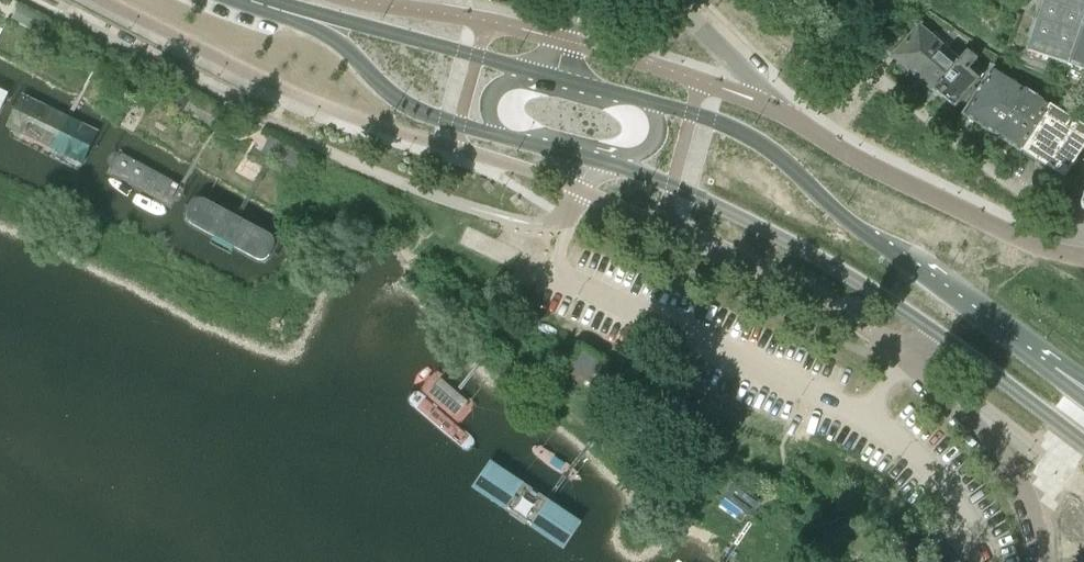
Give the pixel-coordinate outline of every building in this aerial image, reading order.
[(1036,25),(1027,51),(1069,65),(1068,66),(1070,66),(1083,22),(1083,0),(1044,0),(1036,25)] [(46,19),(25,9),(18,23),(39,33),(46,19)] [(1070,66),(1083,71),(1083,22),(1070,66)] [(954,28),(947,24),(939,34),(936,31),(930,37),(919,27),(894,57),(914,73),(954,28)] [(960,32),(954,28),(914,73),(935,91),(959,61),(947,51),(952,45),(951,44),(960,32)] [(959,61),(935,91),(955,108),(980,80),(969,70),(978,60),(968,51),(959,61)] [(964,115),(994,134),(1014,104),(1015,105),(1026,88),(994,68),(964,115)] [(0,87),(0,111),(9,91),(0,87)] [(994,134),(1021,151),(1045,114),(1044,114),(1051,104),(1049,103),(1026,88),(1015,105),(1014,104),(994,134)] [(1021,151),(1064,180),(1083,148),(1083,114),(1054,95),(1049,103),(1051,104),(1044,114),(1045,114),(1021,151)] [(92,146),(15,108),(6,126),(9,137),(74,169),(83,163),(92,146)] [(228,115),(219,133),(226,137),(236,119),(228,115)] [(305,154),(269,137),(262,153),(296,171),(305,154)] [(176,191),(115,157),(106,173),(167,206),(173,207),(179,195),(176,191)] [(267,258),(275,243),(274,238),(272,234),(201,196),(197,197),(193,199),(185,214),(186,219),(188,222),(258,259),(263,259),(267,258)] [(571,362),(590,375),(601,358),(582,345),(571,362)] [(399,398),(465,452),(476,439),(459,425),(476,404),(427,364),(399,398)] [(508,442),(489,468),(582,532),(601,504),(576,487),(582,477),(536,445),(529,456),(508,442)] [(761,504),(735,485),(728,494),(725,499),(750,518),(761,504)]
